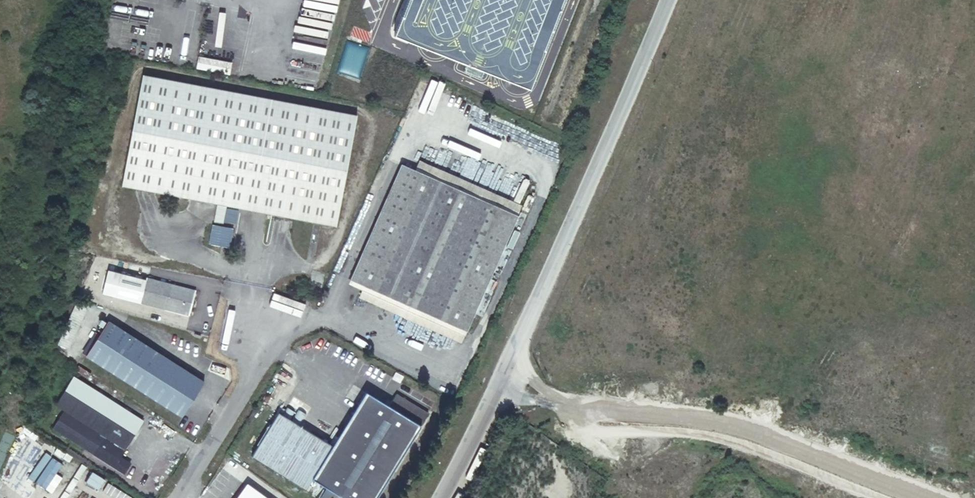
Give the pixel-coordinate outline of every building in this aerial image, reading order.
[(196,69),(230,73),(231,61),(197,57),(196,69)] [(358,117),(146,79),(126,191),(224,208),(221,227),(229,228),(233,209),(338,228),(358,117)] [(404,164),(349,280),(464,333),(485,288),(492,291),(495,284),(488,280),(518,217),(404,164)] [(229,250),(233,230),(213,227),(210,247),(229,250)] [(464,333),(349,280),(346,286),(462,339),(464,333)] [(150,291),(148,300),(146,312),(196,319),(201,292),(151,284),(150,291)] [(141,299),(148,300),(150,291),(143,290),(141,299)] [(126,340),(131,343),(135,338),(130,335),(126,340)] [(135,338),(131,343),(113,370),(187,418),(210,384),(136,336),(135,338)] [(67,418),(55,436),(128,482),(136,469),(125,463),(146,428),(101,401),(104,397),(95,392),(93,395),(74,384),(57,411),(67,418)] [(255,463),(310,495),(318,480),(333,489),(328,497),(336,497),(340,492),(350,497),(376,497),(425,414),(395,397),(389,408),(365,396),(334,449),(281,419),(255,463)] [(43,452),(29,478),(35,482),(49,456),(43,452)] [(90,482),(91,480),(98,484),(104,474),(91,466),(89,470),(72,460),(67,467),(90,482)] [(113,497),(133,497),(108,482),(102,491),(113,497)] [(234,497),(264,497),(245,484),(234,497)]
